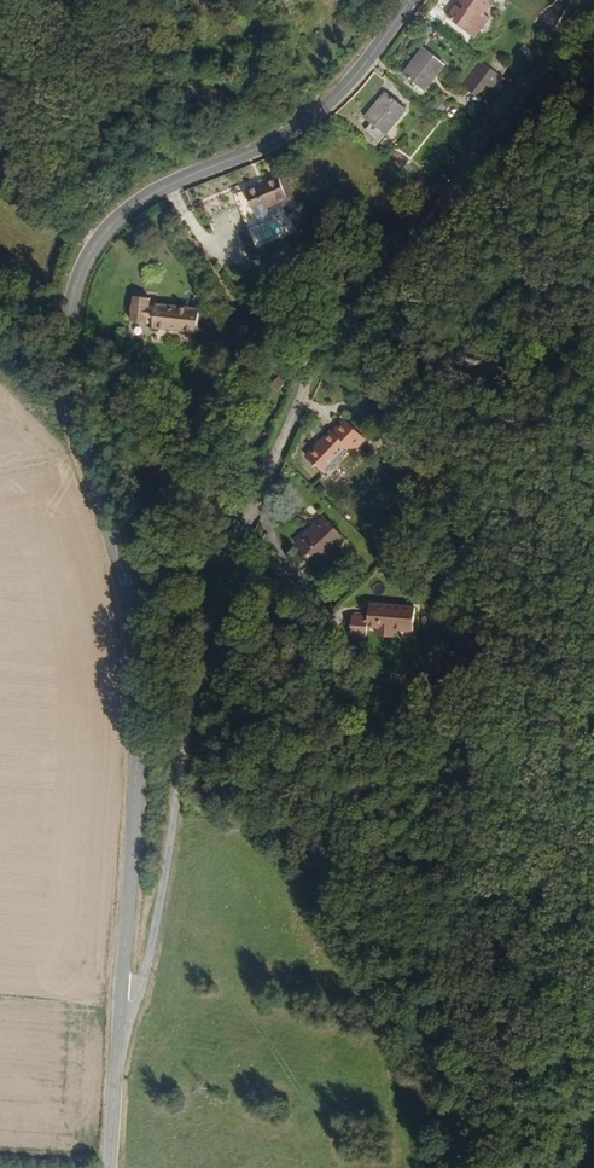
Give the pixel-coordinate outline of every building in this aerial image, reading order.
[(461,0),(468,6),(464,12),(459,7),(452,15),(471,33),(479,23),(483,28),(491,19),(486,14),(498,0),(462,0),(461,0)] [(515,6),(531,20),(543,7),(535,0),(520,0),(515,6)] [(479,23),(471,33),(476,37),(483,28),(479,23)] [(425,46),(403,71),(422,88),(444,63),(425,46)] [(482,64),(493,74),(498,68),(504,63),(491,52),(482,64)] [(464,86),(475,97),(493,74),(482,64),(464,86)] [(385,87),(363,112),(368,117),(362,123),(376,136),(404,105),(385,87)] [(286,173),(253,185),(266,221),(278,216),(274,204),(295,196),(286,173)] [(266,221),(253,185),(252,182),(209,198),(214,214),(246,202),(254,225),(266,221)] [(182,329),(183,331),(201,333),(202,310),(158,306),(158,309),(152,309),(153,300),(137,299),(136,308),(134,308),(134,315),(136,315),(135,324),(151,325),(151,319),(157,319),(157,329),(174,330),(174,328),(180,328),(182,329)] [(275,391),(285,384),(280,376),(270,382),(275,391)] [(347,415),(342,421),(364,442),(370,435),(347,415)] [(333,429),(319,445),(337,463),(354,445),(358,448),(364,442),(342,421),(336,428),(333,429)] [(337,463),(319,445),(313,453),(331,471),(337,463)] [(354,536),(332,516),(305,546),(329,564),(354,536)] [(356,621),(375,623),(387,625),(386,633),(401,635),(402,628),(418,630),(421,608),(376,601),(376,612),(357,611),(356,621)] [(374,633),(375,623),(356,621),(356,630),(374,633)]
